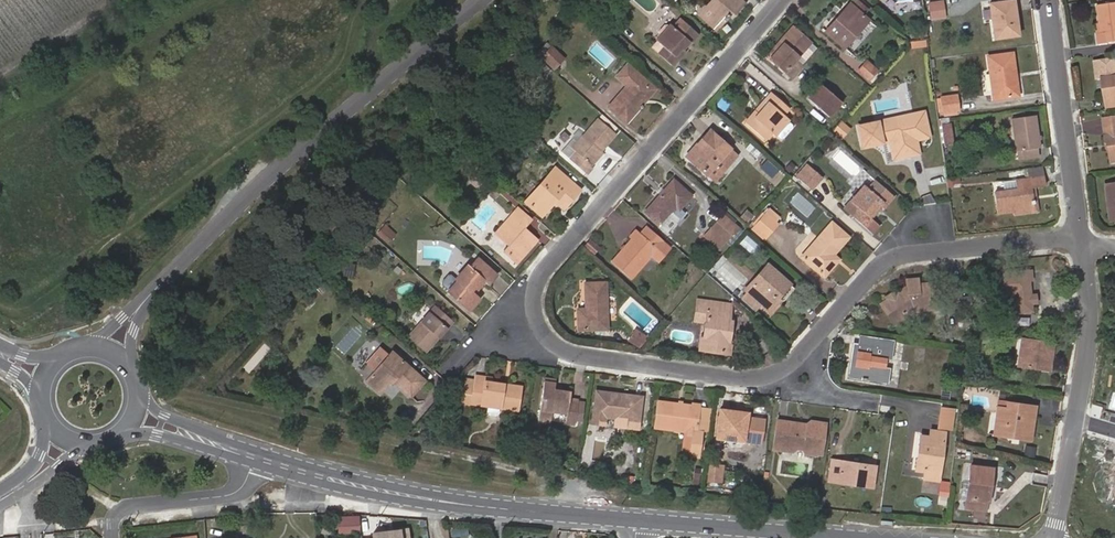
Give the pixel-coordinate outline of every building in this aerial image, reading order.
[(707,6),(706,7),(714,14),(708,20),(717,28),(732,11),(734,13),(743,2),(742,0),(712,0),(707,6)] [(851,6),(867,20),(873,12),(859,0),(856,0),(851,6)] [(948,15),(946,0),(929,0),(932,18),(948,15)] [(1018,36),(1013,0),(989,3),(993,39),(1018,36)] [(1110,42),(1114,42),(1114,4),(1099,7),(1101,23),(1102,33),(1108,33),(1110,42)] [(867,20),(851,6),(850,5),(826,32),(844,48),(852,55),(870,35),(861,28),(868,21),(867,20)] [(902,13),(901,5),(890,7),(891,15),(902,13)] [(715,30),(717,28),(708,20),(714,14),(706,7),(707,6),(698,7),(698,15),(715,30)] [(665,46),(659,53),(672,65),(685,51),(684,50),(698,35),(680,18),(672,28),(670,25),(657,39),(665,46)] [(1099,44),(1110,42),(1108,33),(1102,33),(1101,23),(1096,24),(1099,44)] [(781,48),(770,60),(791,78),(800,67),(816,49),(810,43),(793,28),(778,45),(781,48)] [(659,53),(665,46),(657,39),(651,47),(659,53)] [(553,45),(542,58),(555,69),(566,57),(553,45)] [(767,57),(770,60),(781,48),(778,45),(767,57)] [(1018,96),(1012,53),(987,56),(993,99),(1018,96)] [(520,54),(506,56),(508,63),(521,61),(520,54)] [(1096,62),(1098,79),(1104,78),(1108,108),(1114,107),(1114,59),(1096,62)] [(879,69),(868,60),(859,71),(870,80),(879,69)] [(627,86),(609,107),(626,123),(642,104),(640,102),(652,89),(639,77),(640,76),(632,68),(627,63),(615,76),(620,80),(627,86)] [(504,66),(498,73),(504,79),(511,71),(504,66)] [(808,100),(829,118),(841,103),(821,85),(808,100)] [(760,112),(757,110),(746,121),(766,139),(772,133),(775,135),(788,121),(782,116),(788,110),(770,95),(765,101),(768,104),(760,112)] [(957,110),(956,96),(942,98),(944,112),(957,110)] [(765,101),(757,110),(760,112),(768,104),(765,101)] [(908,149),(910,156),(919,154),(916,140),(929,138),(924,112),(858,126),(863,147),(890,142),(892,153),(908,149)] [(1039,147),(1035,116),(1012,119),(1018,159),(1038,157),(1036,147),(1039,147)] [(1114,126),(1114,118),(1105,120),(1106,127),(1114,126)] [(598,149),(600,151),(614,135),(596,119),(577,142),(581,146),(576,152),(571,158),(587,173),(592,168),(589,166),(596,158),(592,155),(598,149)] [(952,122),(942,123),(945,146),(955,145),(952,122)] [(1106,127),(1108,144),(1110,143),(1112,159),(1114,158),(1114,126),(1106,127)] [(724,156),(730,161),(737,154),(710,131),(697,144),(702,149),(692,161),(708,174),(724,156)] [(581,146),(577,142),(572,148),(576,152),(581,146)] [(702,149),(697,144),(687,156),(692,161),(702,149)] [(603,153),(600,151),(598,149),(592,155),(596,158),(597,159),(603,153)] [(894,159),(910,156),(908,149),(892,153),(894,159)] [(714,180),(730,161),(724,156),(708,174),(714,180)] [(807,164),(795,177),(811,191),(823,178),(807,164)] [(580,190),(556,169),(526,202),(542,216),(555,201),(564,209),(580,190)] [(1031,188),(1036,187),(1045,186),(1044,177),(1016,180),(1017,190),(995,192),(998,213),(1014,211),(1034,209),(1031,188)] [(692,195),(674,179),(645,212),(660,226),(677,207),(679,210),(692,195)] [(884,208),(893,198),(874,182),(868,189),(864,186),(852,201),(860,208),(853,216),(872,233),(880,224),(871,216),(881,205),(884,208)] [(1039,212),(1036,187),(1031,188),(1034,209),(1014,211),(1014,215),(1039,212)] [(860,208),(852,201),(845,208),(853,216),(860,208)] [(520,232),(523,228),(531,220),(518,208),(509,218),(496,232),(510,244),(504,251),(516,262),(536,240),(528,232),(525,236),(520,232)] [(770,209),(766,214),(775,223),(780,217),(770,209)] [(775,223),(766,214),(755,227),(766,237),(777,224),(775,223)] [(711,229),(727,242),(739,229),(722,215),(711,229)] [(848,237),(832,222),(803,256),(824,275),(838,259),(833,255),(848,237)] [(387,224),(378,233),(388,242),(397,233),(387,224)] [(645,225),(638,232),(653,245),(659,238),(645,225)] [(528,232),(523,228),(520,232),(525,236),(528,232)] [(653,245),(638,232),(636,229),(629,236),(633,239),(613,261),(631,277),(649,257),(655,262),(663,254),(669,247),(659,238),(653,245)] [(721,249),(727,242),(711,229),(705,236),(721,249)] [(742,243),(752,249),(757,241),(747,234),(742,243)] [(590,240),(585,246),(597,257),(603,251),(590,240)] [(496,275),(478,259),(470,268),(468,266),(455,279),(452,277),(450,277),(443,285),(443,288),(448,292),(469,310),(479,300),(473,294),(485,280),(489,283),(496,275)] [(738,283),(746,276),(734,263),(726,271),(738,283)] [(745,289),(748,292),(761,304),(770,311),(780,300),(778,298),(780,295),(784,298),(793,288),(767,264),(745,289)] [(1031,311),(1030,303),(1030,295),(1029,281),(1031,280),(1030,270),(987,273),(988,284),(992,284),(992,296),(1012,295),(1014,312),(1031,311)] [(906,285),(897,292),(898,294),(893,297),(892,296),(888,299),(882,303),(895,324),(902,319),(901,318),(905,315),(906,316),(915,310),(924,309),(925,307),(929,306),(929,308),(936,308),(934,281),(920,282),(919,277),(908,278),(908,285),(906,285)] [(606,282),(584,283),(585,309),(578,309),(578,329),(606,328),(606,282)] [(898,294),(897,292),(894,289),(886,295),(888,299),(892,296),(893,297),(898,294)] [(761,304),(748,292),(743,298),(756,309),(761,304)] [(969,296),(961,297),(962,307),(970,306),(969,296)] [(706,309),(705,322),(701,350),(727,353),(731,323),(728,323),(729,313),(709,310),(710,302),(697,300),(697,308),(706,309)] [(709,310),(729,313),(730,304),(710,302),(709,310)] [(453,322),(435,307),(409,336),(426,352),(453,322)] [(695,320),(705,322),(706,309),(697,308),(695,320)] [(644,337),(634,330),(632,332),(643,339),(644,337)] [(638,346),(643,339),(632,332),(628,339),(638,346)] [(871,376),(888,378),(889,370),(884,369),(885,357),(890,358),(892,341),(860,336),(859,345),(854,344),(850,373),(861,375),(860,379),(870,381),(871,376)] [(1049,371),(1053,345),(1023,339),(1019,367),(1049,371)] [(1105,339),(1103,348),(1112,349),(1113,340),(1105,339)] [(424,381),(393,353),(368,381),(380,392),(392,379),(411,396),(424,381)] [(472,401),(471,403),(517,410),(521,387),(491,383),(492,378),(475,375),(475,376),(474,381),(473,394),(465,392),(464,400),(472,401)] [(473,394),(474,381),(467,380),(465,392),(473,394)] [(575,424),(578,400),(570,399),(571,392),(554,390),(555,387),(543,386),(538,422),(550,423),(552,411),(567,413),(566,423),(575,424)] [(640,413),(642,397),(618,393),(618,396),(596,393),(592,425),(605,426),(606,417),(614,418),(614,420),(619,420),(618,427),(635,430),(636,422),(638,413),(640,413)] [(697,430),(700,407),(657,401),(654,427),(685,431),(693,432),(690,456),(701,457),(704,431),(697,430)] [(1005,426),(1003,436),(1030,440),(1035,407),(1008,403),(1007,409),(997,408),(995,425),(1005,426)] [(710,408),(700,407),(697,430),(704,431),(707,431),(710,408)] [(716,437),(726,439),(744,441),(762,444),(765,420),(729,415),(729,411),(720,409),(716,437)] [(951,430),(953,411),(941,409),(939,428),(951,430)] [(782,437),(780,449),(793,451),(797,449),(804,449),(806,454),(817,456),(817,454),(822,454),(825,423),(810,421),(809,424),(808,431),(800,430),(800,427),(793,426),(793,422),(784,421),(784,422),(777,421),(775,436),(782,437)] [(808,431),(809,424),(793,422),(793,426),(800,427),(800,430),(808,431)] [(993,434),(1003,436),(1005,426),(995,425),(993,434)] [(690,456),(693,432),(685,431),(682,455),(690,456)] [(930,437),(944,439),(945,433),(931,431),(930,437)] [(773,448),(780,449),(782,437),(775,436),(773,448)] [(939,480),(944,439),(930,437),(920,436),(915,471),(926,472),(925,478),(939,480)] [(1034,456),(1034,447),(1025,446),(1024,455),(1034,456)] [(872,487),(874,467),(832,461),(829,481),(872,487)] [(718,482),(720,466),(712,465),(710,481),(718,482)] [(986,476),(991,477),(992,469),(970,466),(965,508),(984,511),(986,498),(983,497),(986,476)] [(359,531),(359,514),(337,513),(337,531),(359,531)] [(373,530),(374,537),(410,537),(409,526),(373,530)]
